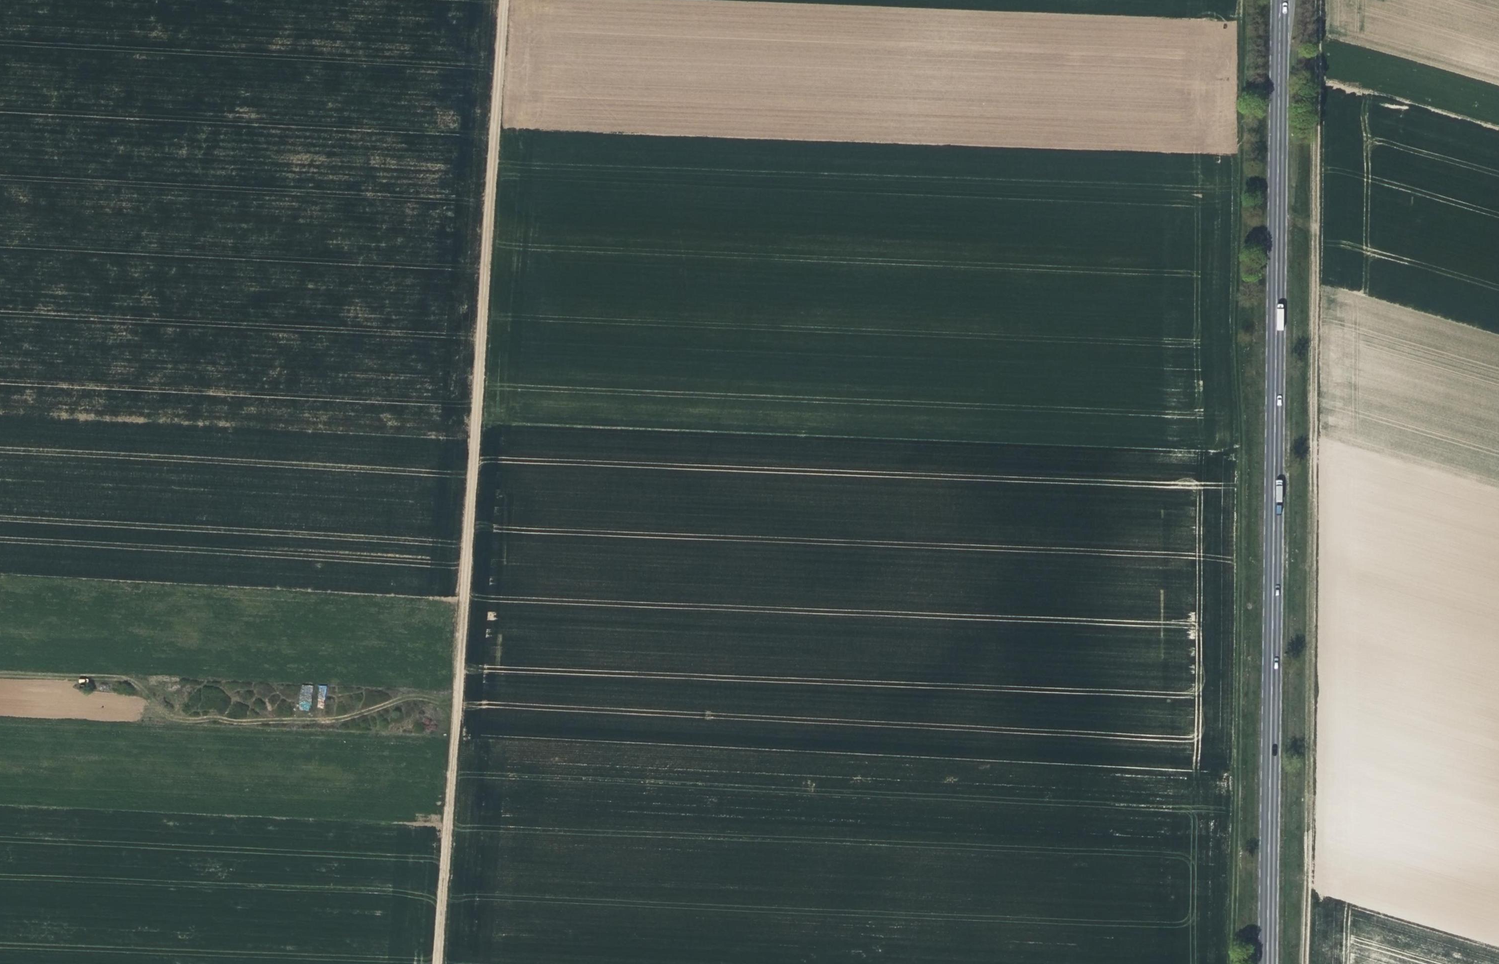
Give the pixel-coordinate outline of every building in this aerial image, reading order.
[(325,685),(318,686),(319,699),(326,698),(325,685)] [(301,710),(311,710),(311,686),(301,686),(301,710)]
